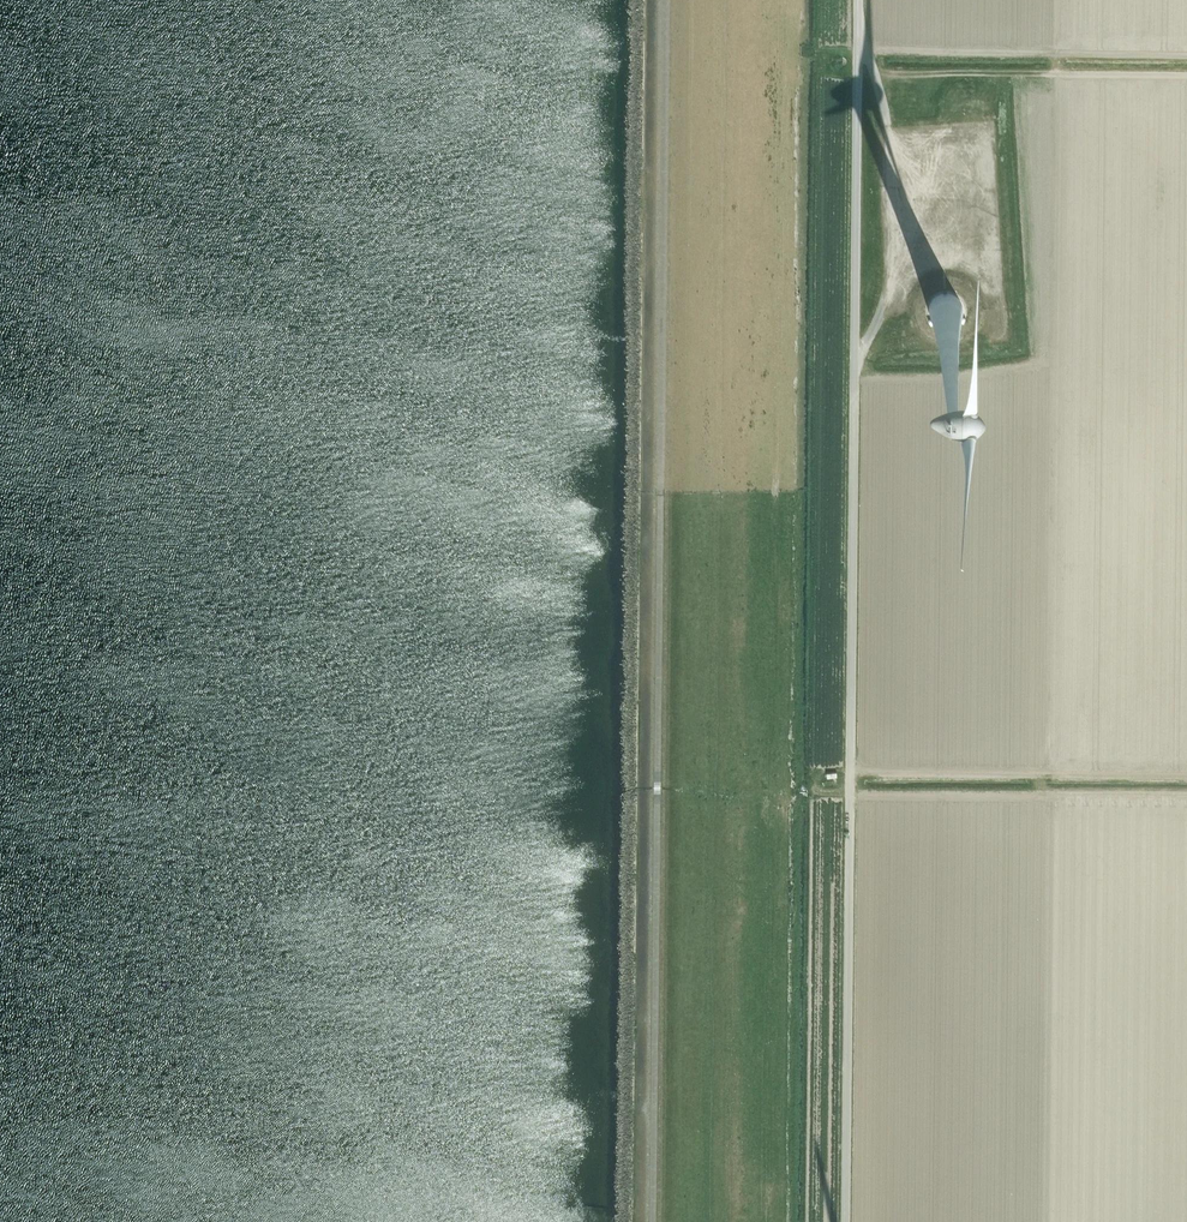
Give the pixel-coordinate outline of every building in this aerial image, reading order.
[(927,304),(926,309),(926,315),(928,320),(931,325),(935,328),(940,330),(946,331),(951,330),(957,328),(961,324),(964,319),(965,314),(965,308),(963,302),(960,298),(956,294),(950,292),(944,292),(939,293),(934,295),(930,299),(927,304)]
